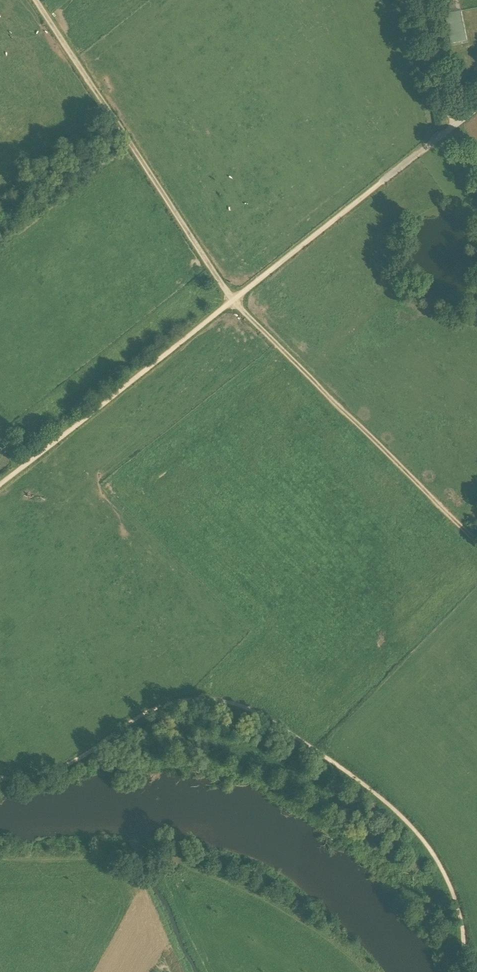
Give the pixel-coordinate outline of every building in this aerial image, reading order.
[(457,11),(443,13),(449,42),(463,40),(457,11)]
